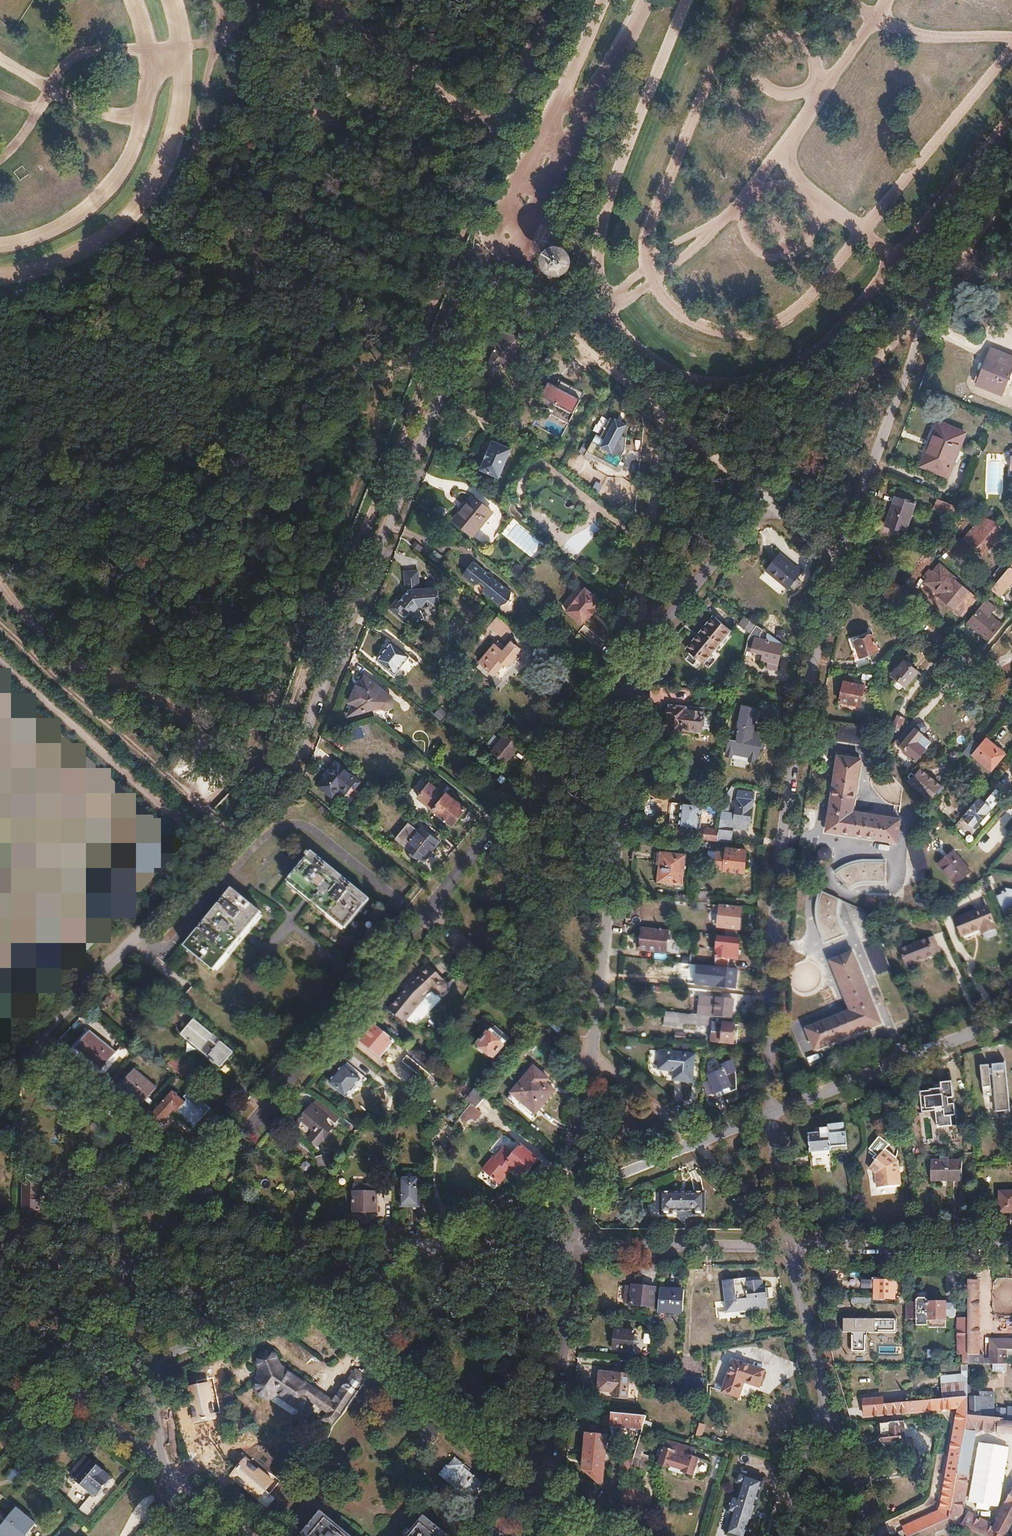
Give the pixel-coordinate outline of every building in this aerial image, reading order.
[(14,173),(20,180),(27,174),(22,167),(14,173)] [(542,259),(542,263),(543,268),(546,272),(550,275),(554,276),(559,277),(564,275),(568,272),(571,269),(572,264),(572,259),(571,255),(568,251),(564,248),(560,246),(555,246),(550,247),(546,250),(544,254),(542,259)] [(502,330),(491,357),(499,363),(508,360),(511,363),(523,355),(523,353),(530,352),(520,337),(515,341),(502,330)] [(977,384),(1003,395),(1011,372),(1011,356),(993,349),(989,357),(988,357),(977,384)] [(531,354),(525,361),(534,368),(540,362),(531,354)] [(491,357),(486,368),(499,363),(491,357)] [(552,357),(546,365),(549,368),(556,360),(552,357)] [(572,414),(580,400),(548,383),(540,398),(572,414)] [(627,425),(614,419),(601,447),(613,453),(627,425)] [(522,420),(516,428),(520,431),(526,423),(522,420)] [(940,422),(923,465),(950,475),(966,431),(940,422)] [(491,441),(479,470),(498,478),(510,448),(491,441)] [(987,460),(985,493),(1002,494),(1003,460),(987,460)] [(599,494),(604,486),(597,481),(592,489),(599,494)] [(897,496),(888,522),(897,525),(896,529),(906,533),(917,504),(897,496)] [(472,497),(454,520),(473,536),(491,512),(472,497)] [(940,500),(936,509),(950,515),(947,519),(952,523),(963,509),(951,504),(940,500)] [(984,517),(969,535),(987,552),(1005,532),(1000,524),(984,517)] [(482,543),(498,526),(491,519),(475,537),(482,543)] [(929,550),(921,560),(927,564),(935,555),(936,555),(940,551),(932,545),(928,549),(929,550)] [(918,550),(909,560),(915,564),(923,555),(918,550)] [(779,554),(765,570),(787,589),(801,573),(779,554)] [(473,561),(461,575),(474,585),(481,583),(485,586),(483,593),(489,598),(491,596),(494,599),(493,601),(500,606),(508,604),(510,601),(511,592),(504,587),(503,588),(500,586),(502,585),(493,577),(489,578),(487,576),(487,573),(473,561)] [(1004,564),(995,575),(1001,580),(1010,569),(1006,565),(1004,564)] [(930,569),(923,577),(927,580),(925,582),(941,596),(940,598),(962,616),(977,599),(955,580),(956,579),(940,565),(934,572),(930,569)] [(992,590),(1000,597),(1011,584),(1011,567),(1010,569),(1001,580),(992,590)] [(403,588),(399,592),(417,606),(437,604),(435,587),(416,589),(414,570),(401,572),(403,588)] [(584,588),(566,611),(581,624),(587,616),(590,618),(596,610),(594,608),(600,601),(584,588)] [(399,592),(387,607),(404,621),(417,606),(399,592)] [(988,602),(968,624),(988,641),(1000,627),(989,617),(996,609),(988,602)] [(701,634),(688,651),(703,663),(730,630),(712,616),(699,632),(701,634)] [(745,617),(738,627),(749,635),(756,625),(745,617)] [(502,620),(495,628),(506,636),(512,629),(502,620)] [(765,651),(763,661),(769,663),(769,666),(778,668),(783,644),(769,634),(767,641),(761,639),(763,630),(756,625),(749,635),(746,650),(753,651),(754,649),(765,651)] [(873,635),(855,641),(861,658),(878,652),(873,635)] [(498,641),(482,659),(496,671),(502,664),(506,668),(515,658),(513,657),(520,648),(511,642),(507,647),(498,641)] [(390,642),(377,660),(390,671),(404,653),(390,642)] [(404,653),(390,671),(394,674),(398,669),(406,675),(413,666),(406,660),(408,657),(404,653)] [(482,659),(479,664),(493,675),(496,671),(482,659)] [(904,661),(892,675),(906,686),(918,672),(904,661)] [(365,677),(349,715),(381,706),(382,707),(384,709),(387,711),(391,710),(393,708),(395,705),(394,701),(393,700),(365,677)] [(844,682),(840,702),(860,706),(864,686),(844,682)] [(731,739),(728,752),(758,758),(763,733),(753,731),(758,709),(743,705),(738,728),(740,728),(737,740),(731,739)] [(672,706),(669,729),(683,730),(683,729),(702,732),(705,710),(692,708),(691,709),(672,706)] [(898,714),(890,733),(896,735),(904,717),(898,714)] [(921,733),(925,728),(918,722),(913,727),(921,733)] [(915,729),(902,744),(908,749),(906,751),(917,760),(932,743),(915,729)] [(493,732),(485,741),(494,748),(488,755),(496,762),(500,758),(505,762),(518,746),(505,735),(502,739),(493,732)] [(985,738),(971,754),(989,769),(1003,752),(985,738)] [(838,756),(827,830),(896,840),(900,818),(852,811),(859,759),(838,756)] [(331,770),(318,785),(328,794),(334,787),(339,787),(347,793),(352,785),(355,787),(360,781),(334,760),(328,768),(331,770)] [(922,769),(910,782),(929,799),(941,787),(922,769)] [(412,790),(420,795),(429,782),(422,777),(412,790)] [(435,778),(418,798),(453,826),(467,808),(447,792),(445,795),(442,793),(446,788),(435,778)] [(931,803),(929,805),(935,812),(942,802),(937,798),(932,804),(931,803)] [(977,798),(961,817),(975,828),(991,809),(977,798)] [(681,801),(678,828),(698,830),(701,803),(681,801)] [(732,821),(731,826),(747,829),(748,823),(750,823),(752,808),(736,805),(734,821),(732,821)] [(423,861),(439,842),(422,827),(419,831),(408,822),(395,838),(423,861)] [(718,830),(717,838),(731,840),(732,833),(725,832),(726,825),(725,825),(719,824),(718,830)] [(705,828),(704,837),(717,839),(717,838),(718,830),(705,828)] [(950,847),(937,862),(957,880),(970,864),(950,847)] [(726,848),(724,870),(743,872),(746,850),(726,848)] [(718,865),(718,851),(710,851),(709,865),(718,865)] [(312,852),(288,881),(346,929),(369,900),(312,852)] [(660,863),(658,881),(682,883),(685,854),(665,852),(663,863),(660,863)] [(838,871),(834,874),(847,889),(852,885),(857,883),(862,882),(869,882),(886,882),(886,862),(861,862),(856,863),(850,865),(846,867),(842,869),(838,871)] [(232,889),(184,947),(213,971),(261,913),(232,889)] [(692,891),(691,901),(709,903),(710,893),(692,891)] [(997,896),(1003,910),(1011,906),(1011,893),(1008,893),(1007,891),(997,896)] [(817,909),(817,914),(817,919),(818,924),(819,928),(821,933),(823,938),(825,943),(844,935),(842,932),(841,928),(839,925),(838,922),(837,918),(837,915),(837,911),(837,908),(838,904),(839,901),(820,894),(819,899),(818,904),(817,909)] [(712,905),(712,908),(719,909),(717,927),(738,929),(741,908),(712,905)] [(985,908),(953,921),(960,937),(979,930),(981,934),(994,929),(985,908)] [(642,928),(640,949),(664,951),(666,931),(642,928)] [(932,936),(898,951),(906,970),(914,967),(913,964),(934,955),(929,945),(935,943),(932,936)] [(718,937),(715,964),(728,966),(729,959),(738,960),(740,940),(718,937)] [(935,943),(929,945),(934,955),(939,953),(935,943)] [(680,954),(679,963),(690,964),(691,955),(680,954)] [(851,1011),(807,1030),(815,1050),(880,1023),(851,954),(831,962),(851,1011)] [(691,955),(690,964),(697,965),(704,965),(705,957),(691,955)] [(697,965),(697,971),(717,973),(716,986),(735,988),(737,969),(704,965),(697,965)] [(409,986),(388,1010),(403,1023),(420,1003),(431,995),(434,998),(440,1000),(445,996),(445,991),(442,987),(443,986),(431,970),(409,986)] [(679,980),(678,988),(692,989),(704,991),(704,984),(695,983),(695,981),(679,980)] [(692,989),(691,996),(703,998),(704,991),(692,989)] [(694,1009),(694,1014),(732,1019),(734,1000),(716,998),(715,1012),(711,1012),(711,1011),(694,1009)] [(678,1013),(677,1022),(712,1026),(710,1042),(736,1045),(737,1036),(734,1036),(735,1025),(731,1024),(732,1019),(694,1014),(678,1013)] [(193,1020),(181,1036),(219,1068),(232,1052),(219,1041),(215,1046),(208,1040),(212,1035),(193,1020)] [(376,1026),(363,1043),(381,1058),(395,1041),(376,1026)] [(491,1030),(478,1046),(493,1059),(507,1043),(491,1030)] [(89,1031),(75,1048),(101,1070),(115,1053),(89,1031)] [(212,1035),(208,1040),(215,1046),(219,1041),(212,1035)] [(412,1044),(407,1051),(417,1059),(421,1054),(418,1052),(420,1050),(412,1044)] [(660,1051),(658,1069),(674,1071),(673,1080),(691,1082),(694,1055),(660,1051)] [(176,1055),(169,1064),(175,1069),(174,1071),(186,1080),(195,1069),(183,1060),(182,1061),(176,1055)] [(409,1056),(404,1062),(428,1083),(433,1077),(409,1056)] [(724,1069),(709,1076),(715,1092),(729,1087),(731,1092),(737,1089),(736,1076),(735,1072),(737,1071),(733,1060),(722,1065),(724,1069)] [(989,1065),(980,1066),(983,1097),(992,1096),(991,1093),(994,1093),(995,1112),(1009,1111),(1005,1064),(992,1065),(993,1070),(989,1071),(989,1065)] [(344,1066),(330,1083),(346,1096),(360,1079),(344,1066)] [(534,1067),(512,1094),(536,1114),(555,1092),(545,1083),(548,1080),(534,1067)] [(135,1069),(123,1083),(144,1102),(156,1087),(135,1069)] [(948,1098),(946,1082),(934,1084),(935,1089),(924,1091),(924,1092),(914,1093),(916,1113),(931,1111),(933,1128),(947,1127),(946,1117),(949,1116),(948,1105),(944,1105),(943,1099),(948,1098)] [(729,1087),(715,1092),(717,1097),(731,1092),(729,1087)] [(152,1115),(147,1121),(155,1127),(160,1121),(161,1122),(172,1110),(193,1127),(210,1107),(188,1089),(183,1095),(185,1097),(182,1101),(171,1091),(151,1114),(152,1115)] [(477,1091),(468,1101),(472,1104),(477,1108),(485,1098),(477,1091)] [(317,1098),(312,1105),(327,1118),(334,1110),(317,1098)] [(472,1104),(461,1117),(467,1122),(471,1117),(476,1121),(483,1113),(477,1108),(472,1104)] [(312,1105),(293,1128),(309,1141),(327,1118),(312,1105)] [(821,1133),(809,1135),(811,1153),(831,1151),(830,1148),(846,1146),(845,1133),(844,1133),(844,1124),(828,1126),(828,1129),(820,1130),(821,1133)] [(750,1140),(744,1143),(746,1150),(753,1147),(750,1140)] [(523,1144),(522,1145),(539,1159),(540,1158),(523,1144)] [(494,1157),(493,1159),(508,1171),(512,1165),(515,1167),(525,1176),(539,1159),(522,1145),(516,1153),(507,1145),(496,1158),(494,1157)] [(884,1151),(869,1169),(876,1175),(878,1189),(900,1186),(897,1163),(884,1151)] [(329,1153),(315,1157),(318,1166),(332,1162),(329,1153)] [(930,1162),(930,1178),(940,1178),(940,1181),(962,1181),(962,1162),(948,1162),(948,1156),(938,1156),(938,1162),(930,1162)] [(493,1159),(485,1169),(502,1183),(510,1173),(508,1171),(493,1159)] [(403,1178),(400,1178),(400,1206),(419,1206),(419,1178),(416,1178),(417,1172),(403,1171),(403,1178)] [(494,1189),(499,1183),(482,1171),(478,1176),(494,1189)] [(26,1185),(23,1185),(23,1211),(39,1211),(39,1186),(37,1186),(37,1174),(26,1174),(26,1185)] [(366,1192),(355,1192),(355,1212),(376,1211),(376,1192),(373,1192),(373,1185),(366,1185),(366,1192)] [(995,1191),(997,1212),(1011,1210),(1011,1190),(995,1191)] [(704,1191),(660,1191),(659,1212),(671,1212),(671,1209),(692,1209),(692,1213),(704,1213),(704,1191)] [(736,1280),(724,1282),(728,1313),(768,1309),(766,1289),(763,1289),(762,1281),(736,1284),(736,1280)] [(894,1281),(875,1280),(875,1297),(894,1298),(894,1281)] [(978,1282),(968,1281),(967,1365),(978,1365),(978,1282)] [(661,1287),(658,1312),(683,1314),(684,1288),(661,1287)] [(653,1310),(655,1290),(633,1288),(632,1290),(626,1289),(624,1305),(630,1305),(630,1307),(653,1310)] [(915,1302),(906,1302),(906,1305),(905,1320),(915,1320),(915,1326),(927,1326),(927,1320),(945,1320),(945,1302),(927,1302),(927,1301),(924,1298),(918,1298),(915,1301),(915,1302)] [(851,1301),(842,1329),(854,1333),(863,1306),(851,1301)] [(906,1305),(896,1305),(896,1322),(905,1323),(905,1320),(906,1305)] [(966,1319),(957,1319),(957,1331),(959,1331),(959,1337),(966,1337),(966,1319)] [(615,1331),(613,1350),(619,1350),(622,1332),(615,1331)] [(622,1332),(619,1350),(632,1352),(634,1333),(622,1332)] [(990,1365),(1005,1365),(1005,1350),(1011,1350),(1011,1341),(990,1341),(990,1365)] [(257,1386),(257,1389),(257,1392),(258,1394),(260,1396),(263,1398),(266,1399),(269,1399),(271,1398),(274,1397),(276,1394),(299,1409),(307,1398),(329,1413),(324,1421),(333,1427),(345,1411),(367,1379),(356,1371),(347,1386),(345,1385),(332,1405),(281,1371),(279,1368),(277,1364),(277,1361),(276,1359),(275,1357),(273,1356),(270,1355),(268,1355),(266,1355),(264,1356),(262,1358),(261,1360),(260,1362),(260,1364),(261,1366),(261,1368),(261,1370),(262,1371),(262,1373),(261,1377),(260,1380),(259,1382),(258,1383),(257,1386)] [(733,1362),(723,1392),(738,1397),(744,1382),(759,1387),(764,1372),(733,1362)] [(649,1365),(638,1364),(638,1371),(651,1372),(652,1365),(649,1365)] [(627,1403),(630,1378),(599,1375),(597,1395),(612,1396),(611,1401),(627,1403)] [(942,1394),(938,1395),(939,1400),(967,1397),(967,1375),(941,1377),(942,1394)] [(939,1400),(928,1401),(929,1411),(958,1409),(956,1416),(967,1415),(967,1399),(967,1397),(939,1400)] [(967,1399),(967,1415),(975,1416),(975,1399),(967,1399)] [(928,1401),(864,1406),(865,1416),(929,1411),(928,1401)] [(611,1413),(609,1427),(642,1431),(646,1417),(611,1413)] [(902,1528),(903,1531),(906,1535),(911,1535),(916,1533),(944,1521),(948,1519),(967,1415),(956,1416),(938,1512),(902,1528)] [(948,1519),(981,1535),(1004,1535),(1011,1522),(1011,1495),(993,1529),(967,1515),(963,1522),(959,1522),(975,1430),(1011,1433),(1011,1423),(1010,1423),(1010,1419),(975,1416),(967,1415),(948,1519)] [(880,1424),(876,1424),(877,1432),(880,1431),(881,1436),(883,1435),(884,1443),(899,1441),(900,1451),(913,1450),(912,1440),(904,1440),(900,1441),(899,1428),(903,1427),(902,1422),(890,1423),(890,1424),(880,1425),(880,1424)] [(699,1425),(696,1435),(703,1438),(706,1427),(699,1425)] [(422,1428),(417,1434),(430,1444),(435,1438),(422,1428)] [(641,1431),(635,1451),(642,1453),(648,1433),(641,1431)] [(585,1433),(581,1470),(600,1485),(602,1482),(607,1436),(585,1433)] [(666,1441),(659,1465),(669,1468),(670,1465),(683,1470),(685,1462),(687,1463),(692,1449),(666,1441)] [(998,1508),(1006,1447),(974,1443),(967,1502),(975,1503),(974,1509),(987,1511),(988,1506),(998,1508)] [(635,1451),(633,1459),(639,1462),(642,1453),(635,1451)] [(455,1457),(441,1474),(470,1498),(481,1484),(462,1468),(464,1465),(455,1457)] [(86,1458),(72,1476),(95,1496),(110,1478),(100,1470),(101,1467),(96,1463),(93,1464),(86,1458)] [(625,1458),(620,1473),(628,1476),(632,1461),(625,1458)] [(720,1534),(728,1535),(746,1535),(750,1523),(752,1523),(758,1505),(756,1505),(763,1481),(738,1473),(720,1534)] [(330,1479),(322,1488),(329,1494),(337,1485),(330,1479)] [(624,1488),(620,1503),(642,1509),(646,1495),(642,1494),(643,1488),(634,1485),(632,1491),(624,1488)] [(91,1496),(78,1511),(90,1521),(103,1506),(91,1496)] [(138,1506),(143,1512),(155,1502),(150,1496),(138,1506)] [(3,1520),(9,1514),(6,1510),(7,1509),(4,1506),(0,1502),(0,1518),(3,1520)] [(0,1529),(0,1535),(27,1535),(38,1525),(20,1508),(0,1529)] [(301,1534),(304,1535),(350,1535),(320,1511),(301,1534)] [(407,1535),(446,1535),(447,1535),(424,1515),(407,1535)] [(916,1533),(917,1535),(934,1535),(948,1529),(944,1521),(916,1533)]
